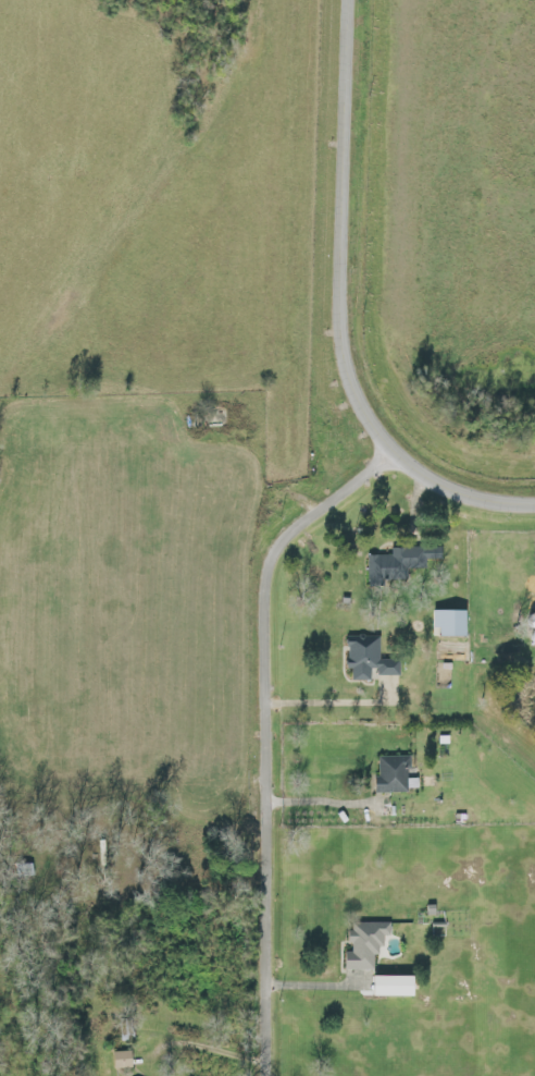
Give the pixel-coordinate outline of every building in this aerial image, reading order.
[(370,556),(370,585),(411,584),(410,572),(430,571),(430,561),(445,560),(444,549),(413,550),(413,549),(393,550),(394,556),(370,556)] [(470,638),(470,612),(437,612),(437,629),(442,629),(442,637),(470,638)] [(402,676),(401,661),(382,661),(382,637),(351,638),(352,681),(376,681),(376,677),(402,676)] [(380,792),(420,791),(420,778),(409,778),(408,766),(413,765),(412,755),(379,756),(380,792)] [(347,969),(380,969),(380,935),(393,935),(393,924),(353,924),(353,952),(347,952),(347,969)] [(378,996),(418,996),(418,976),(378,976),(378,996)] [(134,1068),(134,1051),(115,1052),(115,1068),(134,1068)]
